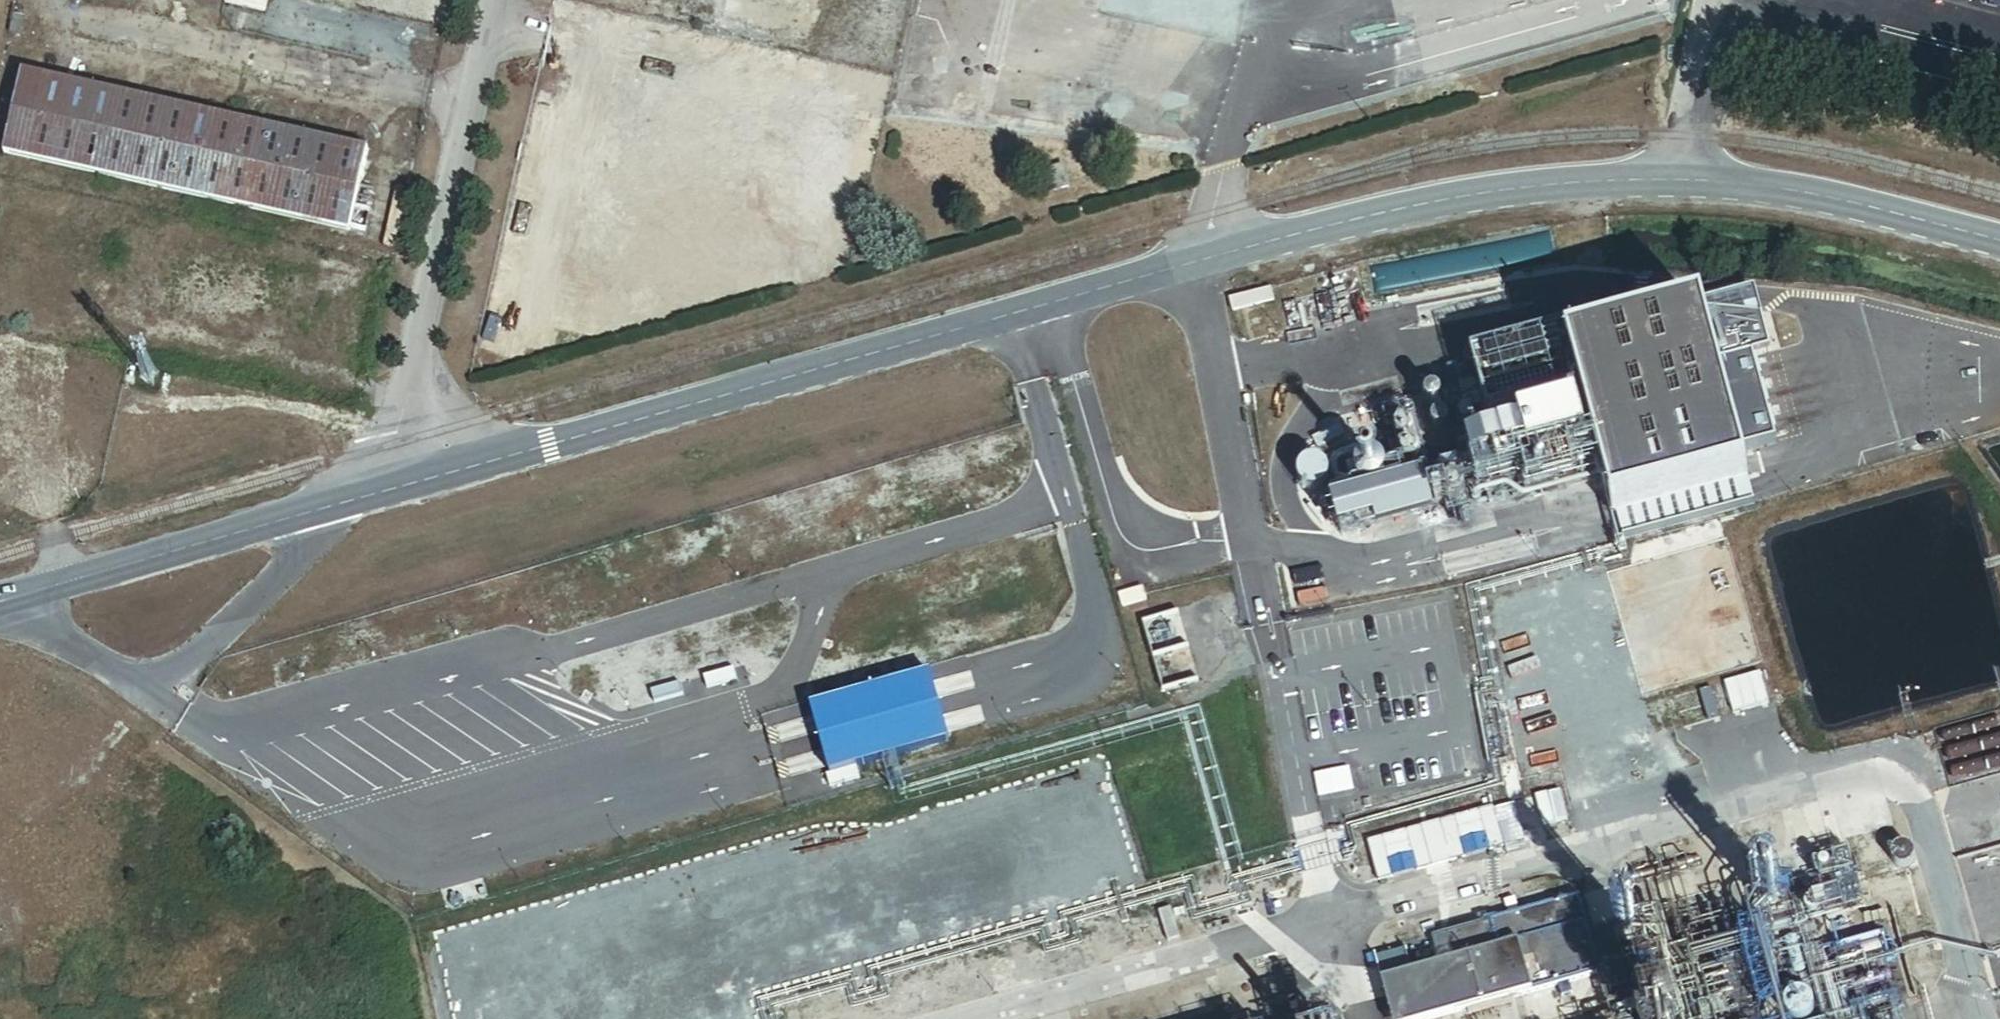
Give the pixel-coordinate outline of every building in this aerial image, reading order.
[(268,0),(227,0),(226,4),(266,13),(268,0)] [(370,144),(27,71),(9,153),(375,231),(380,205),(358,201),(370,144)] [(1069,184),(1062,162),(1045,167),(1051,189),(1069,184)] [(1769,350),(1755,297),(1569,355),(1598,452),(1607,498),(1742,463),(1737,451),(1774,442),(1751,355),(1769,350)] [(1598,452),(1587,415),(1523,433),(1534,470),(1598,452)] [(1613,519),(1747,483),(1742,463),(1607,498),(1613,519)] [(1437,520),(1426,480),(1333,505),(1341,536),(1376,526),(1379,535),(1437,520)] [(927,669),(800,697),(820,775),(949,739),(927,669)] [(1845,908),(1830,856),(1812,861),(1827,913),(1845,908)] [(1790,930),(1774,875),(1743,884),(1759,939),(1790,930)] [(1385,1018),(1438,1018),(1555,986),(1564,983),(1591,976),(1571,902),(1511,919),(1501,922),(1427,943),(1435,969),(1408,976),(1378,985),(1376,985),(1385,1018)] [(1497,909),(1501,922),(1511,919),(1507,906),(1497,909)] [(1371,959),(1378,985),(1408,976),(1401,950),(1371,959)] [(1564,983),(1555,986),(1558,996),(1567,993),(1564,983)] [(1811,1010),(1810,1005),(1808,1001),(1805,998),(1802,995),(1798,993),(1793,993),(1789,993),(1785,995),(1781,997),(1779,1001),(1777,1004),(1776,1009),(1776,1013),(1777,1018),(1778,1018),(1808,1018),(1809,1018),(1810,1013),(1811,1010)]
